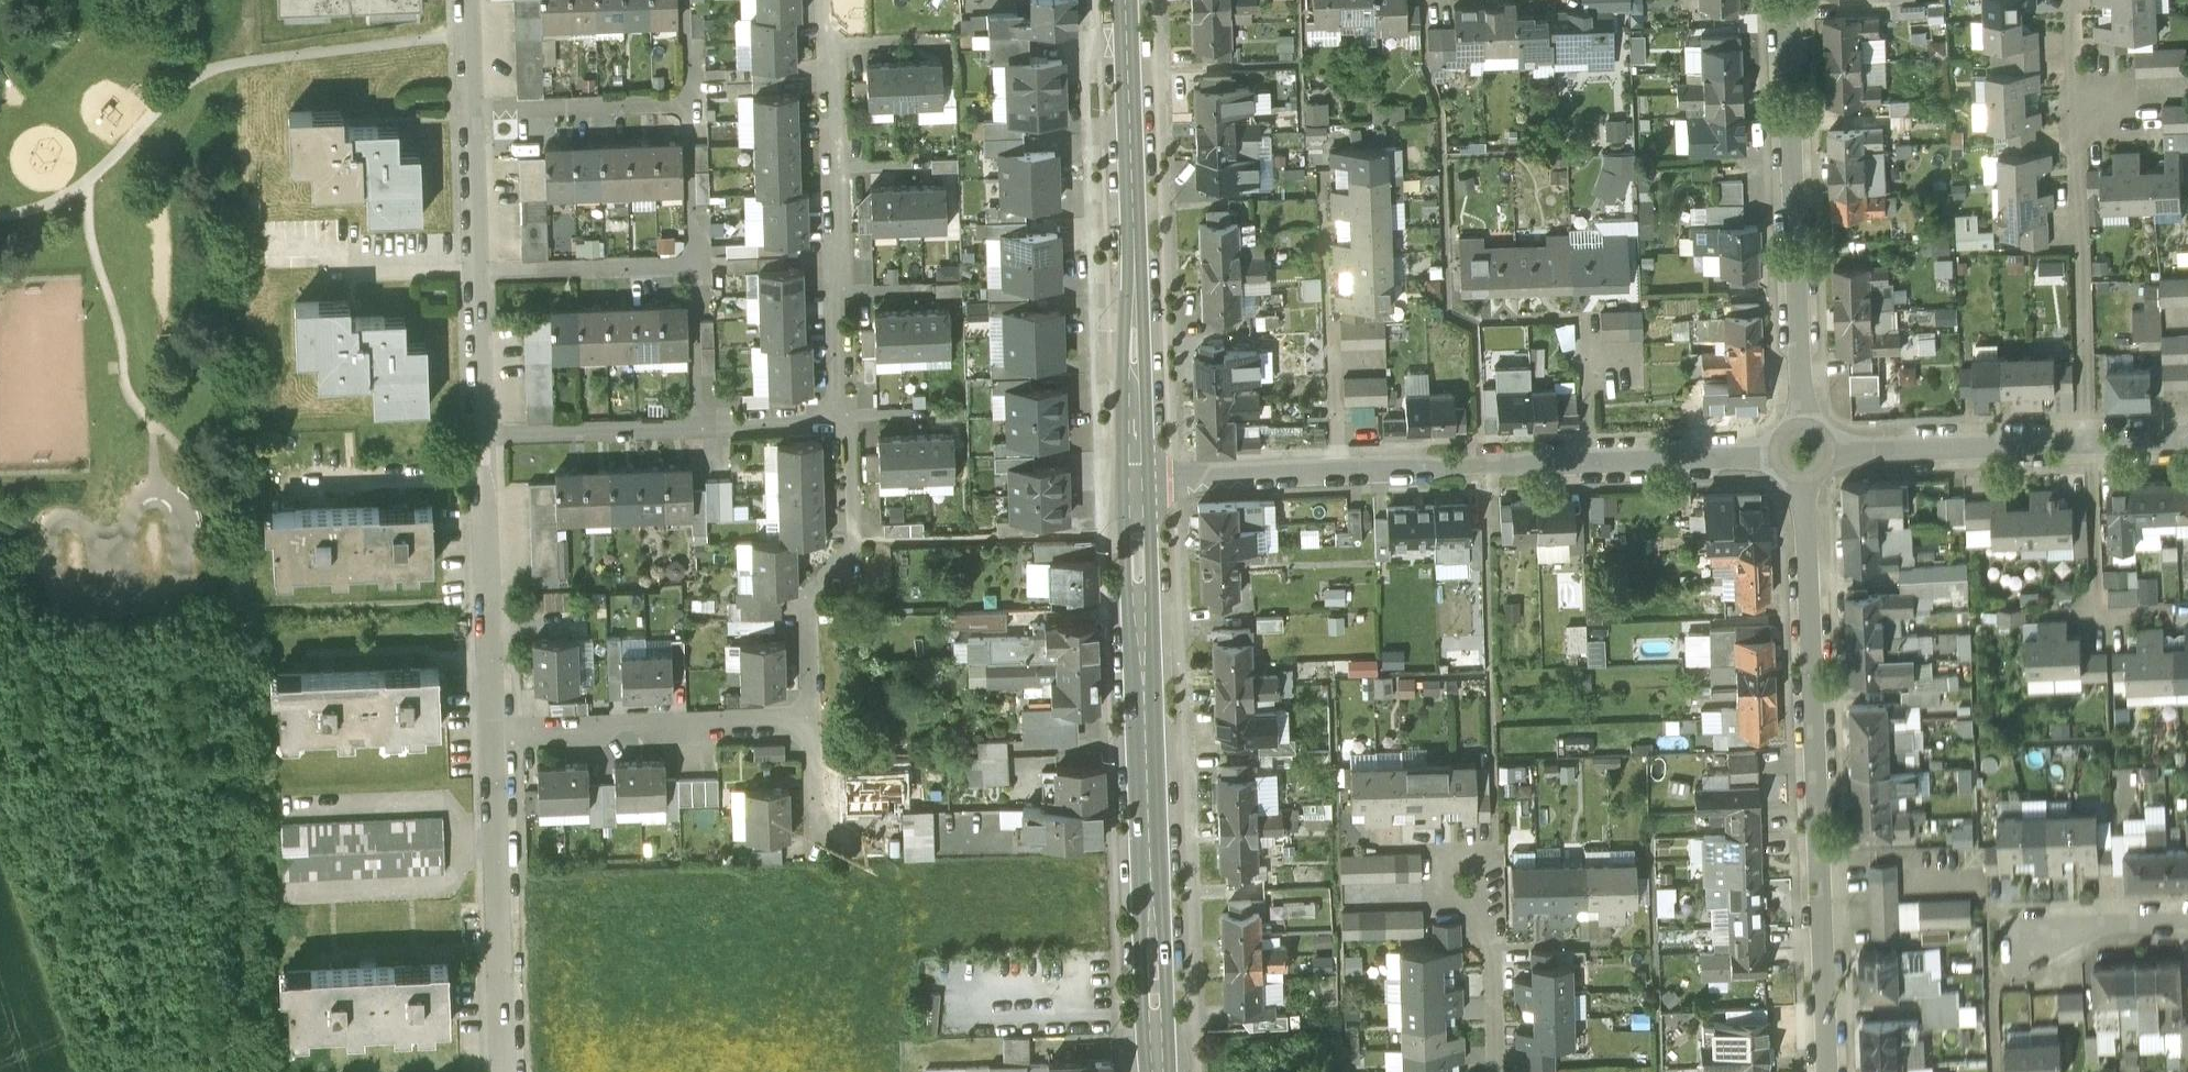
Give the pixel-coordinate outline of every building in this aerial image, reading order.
[(514,17),(541,16),(540,0),(513,0),(514,17)] [(541,16),(541,19),(568,18),(568,0),(540,0),(541,16)] [(568,18),(595,17),(594,0),(568,0),(568,18)] [(595,17),(622,16),(621,0),(594,0),(595,17)] [(622,16),(648,15),(648,0),(621,0),(622,16)] [(648,15),(677,14),(677,0),(648,0),(648,15)] [(757,18),(757,19),(794,17),(794,18),(801,18),(800,0),(756,0),(757,18)] [(1030,18),(1030,31),(1076,29),(1075,0),(1029,0),(1030,18)] [(1254,0),(1228,1),(1229,12),(1251,12),(1255,12),(1254,0)] [(1313,22),(1325,22),(1325,25),(1339,24),(1339,21),(1338,0),(1343,0),(1312,0),(1313,22)] [(1343,0),(1338,0),(1339,21),(1374,20),(1374,0),(1343,0)] [(1374,20),(1375,32),(1405,31),(1405,7),(1404,0),(1374,0),(1374,20)] [(1582,0),(1583,13),(1589,13),(1589,16),(1602,16),(1601,0),(1590,0),(1582,0)] [(1985,21),(2022,19),(2021,8),(2037,7),(2036,0),(1984,0),(1985,21)] [(2094,3),(2113,3),(2113,14),(2156,12),(2155,0),(2094,0),(2094,3)] [(1228,1),(1191,3),(1192,25),(1229,24),(1229,12),(1228,1)] [(1275,1),(1264,1),(1263,12),(1275,13),(1275,1)] [(1497,6),(1484,7),(1485,31),(1480,31),(1481,52),(1516,51),(1515,16),(1515,3),(1497,3),(1497,6)] [(1913,4),(1891,5),(1892,19),(1916,18),(1916,4),(1913,4)] [(1737,5),(1709,7),(1710,17),(1737,16),(1737,5)] [(1418,7),(1405,7),(1405,31),(1406,34),(1419,33),(1418,7)] [(1484,7),(1453,8),(1454,30),(1455,57),(1481,56),(1481,52),(1480,31),(1485,31),(1484,7)] [(1583,13),(1546,15),(1546,18),(1547,39),(1551,39),(1552,51),(1587,50),(1588,68),(1611,67),(1610,29),(1609,29),(1609,11),(1606,11),(1606,15),(1602,16),(1589,16),(1589,13),(1583,13)] [(1927,12),(1928,34),(1947,34),(1946,11),(1927,12)] [(703,12),(690,12),(691,36),(704,36),(703,12)] [(1251,12),(1229,12),(1229,24),(1251,23),(1251,12)] [(2156,12),(2113,14),(2114,25),(2095,25),(2095,40),(2102,40),(2128,39),(2150,38),(2157,37),(2156,12)] [(1012,13),(986,15),(986,24),(987,33),(989,33),(1028,31),(1030,31),(1030,18),(1012,19),(1012,13)] [(1532,15),(1515,16),(1516,51),(1517,64),(1536,63),(1536,56),(1552,56),(1552,51),(1551,39),(1547,39),(1546,18),(1532,19),(1532,15)] [(541,16),(514,17),(514,38),(542,37),(541,19),(541,16)] [(595,17),(568,18),(569,38),(596,37),(595,17)] [(794,17),(757,19),(757,18),(750,18),(751,43),(795,42),(794,18),(794,17)] [(1879,19),(1861,20),(1862,36),(1879,36),(1879,19)] [(2022,19),(1985,21),(1986,49),(2012,48),(2038,47),(2038,31),(2022,32),(2022,19)] [(1861,20),(1826,21),(1827,42),(1862,41),(1862,36),(1861,20)] [(986,24),(960,25),(960,34),(987,33),(986,24)] [(1229,24),(1192,25),(1193,49),(1202,49),(1230,48),(1229,24)] [(1455,57),(1454,30),(1441,31),(1442,57),(1455,57)] [(1028,31),(989,33),(990,63),(1008,63),(1008,61),(1029,61),(1028,31)] [(1441,31),(1428,31),(1429,58),(1442,57),(1441,31)] [(1640,33),(1632,34),(1632,47),(1641,47),(1640,33)] [(1739,35),(1700,37),(1701,48),(1739,47),(1739,35)] [(542,37),(514,38),(515,58),(542,57),(542,37)] [(2150,38),(2128,39),(2129,52),(2135,52),(2148,51),(2151,51),(2150,38)] [(2128,39),(2102,40),(2102,53),(2129,52),(2128,39)] [(1862,41),(1827,42),(1827,63),(1863,61),(1862,41)] [(795,42),(751,43),(752,68),(778,68),(796,67),(795,42)] [(1928,45),(1928,59),(1948,59),(1948,45),(1928,45)] [(1739,47),(1701,48),(1702,72),(1739,70),(1740,70),(1739,47)] [(2038,47),(2012,48),(2012,61),(2039,60),(2038,47)] [(1230,48),(1202,49),(1202,61),(1230,60),(1230,48)] [(1701,48),(1684,49),(1685,73),(1702,73),(1702,72),(1701,48)] [(1641,50),(1632,50),(1633,63),(1642,63),(1641,50)] [(2173,50),(2161,51),(2162,77),(2174,76),(2173,50)] [(2186,50),(2173,50),(2174,76),(2187,76),(2186,50)] [(2148,51),(2135,52),(2136,78),(2149,77),(2148,51)] [(2151,51),(2148,51),(2149,77),(2162,77),(2161,51),(2151,51)] [(542,57),(515,58),(516,78),(543,77),(542,57)] [(1029,61),(1008,61),(1008,63),(1009,95),(1062,93),(1061,60),(1029,61)] [(2039,60),(2012,61),(2013,74),(2039,73),(2039,60)] [(1863,61),(1827,63),(1828,83),(1863,82),(1863,61)] [(1885,61),(1863,61),(1863,82),(1864,86),(1881,85),(1882,87),(1886,86),(1885,61)] [(941,62),(916,63),(917,107),(942,106),(941,62)] [(916,63),(891,64),(893,108),(917,107),(916,63)] [(891,64),(866,65),(866,82),(867,109),(893,108),(891,64)] [(752,68),(725,69),(726,83),(752,82),(752,68)] [(778,68),(752,68),(752,82),(778,81),(778,68)] [(1739,70),(1702,72),(1702,73),(1703,83),(1703,94),(1740,93),(1739,70)] [(1702,73),(1685,73),(1686,84),(1703,83),(1702,73)] [(2013,74),(1987,75),(1988,102),(2025,101),(2024,89),(2040,89),(2039,73),(2013,74)] [(543,77),(516,78),(517,99),(544,98),(543,77)] [(1230,79),(1203,80),(1204,91),(1231,90),(1231,89),(1230,79)] [(778,81),(752,82),(752,95),(779,94),(778,81)] [(752,82),(726,83),(726,96),(752,95),(752,82)] [(866,82),(854,83),(854,109),(867,109),(866,82)] [(1863,82),(1828,83),(1829,105),(1864,104),(1864,86),(1863,82)] [(1686,84),(1676,84),(1677,95),(1703,94),(1703,83),(1686,84)] [(1881,85),(1864,86),(1864,104),(1882,103),(1882,87),(1881,85)] [(1249,89),(1231,89),(1231,90),(1232,113),(1250,113),(1249,89)] [(1204,91),(1194,91),(1195,115),(1232,113),(1231,90),(1204,91)] [(1062,93),(1009,95),(1009,119),(1009,120),(1022,120),(1063,118),(1062,93)] [(1277,93),(1253,93),(1253,109),(1267,109),(1267,105),(1278,105),(1277,93)] [(1740,93),(1703,94),(1703,106),(1704,117),(1741,116),(1740,93)] [(779,94),(752,95),(753,121),(797,119),(797,94),(779,94)] [(1677,95),(1677,96),(1677,107),(1703,106),(1703,94),(1677,95)] [(1918,101),(1890,102),(1891,116),(1893,116),(1912,115),(1918,115),(1918,101)] [(2025,101),(1988,102),(1989,129),(2009,129),(2035,128),(2041,127),(2041,112),(2025,112),(2025,101)] [(1369,104),(1370,119),(1402,118),(1402,103),(1369,104)] [(2175,107),(2163,108),(2164,134),(2177,134),(2175,107)] [(2175,107),(2177,134),(2187,133),(2187,107),(2175,107)] [(1232,113),(1195,115),(1196,137),(1233,136),(1233,125),(1232,115),(1232,113)] [(1255,114),(1232,115),(1233,125),(1255,124),(1255,114)] [(399,134),(378,135),(378,129),(344,131),(343,120),(313,121),(312,115),(290,115),(292,168),(313,167),(313,186),(334,185),(334,191),(368,190),(369,214),(400,213),(400,220),(423,219),(421,160),(400,161),(399,134)] [(1912,115),(1893,116),(1893,125),(1913,124),(1912,115)] [(1741,116),(1704,117),(1704,119),(1705,141),(1714,140),(1741,139),(1742,139),(1741,116)] [(797,119),(753,121),(754,145),(798,144),(797,119)] [(1022,120),(1009,120),(1009,119),(983,120),(983,138),(1023,136),(1022,120)] [(1704,119),(1688,119),(1689,141),(1705,141),(1704,119)] [(1641,120),(1641,132),(1649,131),(1649,120),(1641,120)] [(1622,122),(1606,123),(1607,141),(1623,140),(1622,122)] [(1255,124),(1233,125),(1233,136),(1255,135),(1259,135),(1259,124),(1255,124)] [(2035,128),(2009,129),(2009,142),(2035,141),(2035,128)] [(1883,129),(1865,130),(1866,147),(1884,146),(1883,129)] [(1865,130),(1830,131),(1831,153),(1866,152),(1866,147),(1865,130)] [(1910,133),(1897,133),(1897,144),(1910,144),(1910,133)] [(1255,135),(1233,136),(1234,159),(1256,158),(1255,135)] [(1023,136),(983,138),(984,155),(1001,155),(1000,154),(1023,153),(1023,136)] [(1233,136),(1196,137),(1197,160),(1234,159),(1233,136)] [(1741,139),(1714,140),(1714,144),(1714,151),(1742,150),(1741,139)] [(2035,141),(2009,142),(2010,155),(2036,154),(2035,141)] [(798,144),(754,145),(755,170),(799,168),(798,144)] [(1910,144),(1897,144),(1897,153),(1919,153),(1920,144),(1910,144)] [(681,145),(653,146),(654,186),(682,185),(681,145)] [(707,145),(694,145),(695,172),(708,171),(707,145)] [(653,146),(626,147),(627,187),(654,186),(653,146)] [(626,147),(599,148),(600,188),(627,187),(626,147)] [(599,148),(572,149),(574,189),(600,188),(599,148)] [(1400,148),(1386,149),(1387,176),(1401,176),(1400,148)] [(572,149),(545,150),(545,157),(546,178),(546,190),(574,189),(572,149)] [(1386,149),(1329,151),(1329,165),(1347,165),(1347,178),(1387,176),(1386,149)] [(2165,169),(2153,170),(2155,209),(2181,208),(2179,151),(2165,152),(2165,169)] [(1023,153),(1000,154),(1001,155),(1001,179),(1055,177),(1054,152),(1023,153)] [(1866,152),(1831,153),(1832,174),(1867,172),(1866,152)] [(2127,153),(2113,154),(2114,171),(2100,172),(2101,198),(2102,211),(2129,210),(2127,153)] [(2141,170),(2140,153),(2127,153),(2129,210),(2154,209),(2155,209),(2153,170),(2141,170)] [(1636,181),(1635,154),(1604,154),(1603,173),(1600,171),(1592,194),(1612,203),(1615,197),(1621,199),(1628,179),(1636,181)] [(2010,155),(1998,156),(2000,183),(2037,182),(2036,170),(2052,170),(2051,154),(2036,154),(2010,155)] [(545,157),(518,158),(519,179),(546,178),(545,157)] [(1234,159),(1197,160),(1198,184),(1207,183),(1234,182),(1235,182),(1235,181),(1234,159)] [(1254,159),(1234,159),(1235,181),(1255,181),(1255,169),(1254,160),(1254,159)] [(957,160),(931,161),(931,173),(958,173),(957,160)] [(1566,162),(1548,162),(1548,182),(1567,182),(1566,162)] [(799,168),(755,170),(756,195),(762,195),(762,194),(800,193),(800,192),(799,168)] [(695,172),(696,202),(709,202),(708,171),(695,172)] [(1867,172),(1832,174),(1833,194),(1868,193),(1867,172)] [(2101,198),(2100,172),(2087,172),(2088,199),(2101,198)] [(1647,174),(1636,174),(1637,194),(1648,194),(1647,174)] [(1387,176),(1347,178),(1348,190),(1330,191),(1331,204),(1388,202),(1387,176)] [(1401,176),(1387,176),(1388,202),(1402,201),(1401,176)] [(1055,177),(1001,179),(1002,205),(1024,204),(1056,203),(1055,177)] [(546,178),(519,179),(519,200),(546,199),(546,190),(546,178)] [(1471,181),(1453,182),(1454,196),(1472,194),(1471,181)] [(1234,182),(1207,183),(1208,194),(1235,193),(1234,182)] [(1741,182),(1717,183),(1717,194),(1741,193),(1741,182)] [(2037,182),(2000,183),(2001,211),(2020,210),(2047,209),(2053,209),(2053,193),(2037,194),(2037,182)] [(920,187),(895,188),(897,232),(921,231),(920,187)] [(945,187),(920,187),(921,231),(946,231),(945,187)] [(895,188),(870,189),(870,206),(871,233),(897,232),(895,188)] [(800,193),(762,194),(762,195),(763,218),(807,217),(806,192),(800,192),(800,193)] [(1741,193),(1717,194),(1717,205),(1742,204),(1741,193)] [(1868,193),(1833,194),(1833,216),(1869,214),(1868,197),(1868,193)] [(1648,194),(1637,194),(1637,205),(1638,233),(1638,238),(1651,237),(1650,194),(1648,194)] [(1886,197),(1868,197),(1869,214),(1886,214),(1886,197)] [(2101,198),(2088,199),(2089,225),(2103,224),(2102,211),(2101,198)] [(546,199),(519,200),(520,220),(547,219),(546,199)] [(1388,202),(1331,204),(1331,217),(1349,217),(1349,230),(1389,228),(1388,202)] [(1002,205),(996,205),(997,222),(1025,221),(1024,204),(1002,205)] [(1742,204),(1717,205),(1709,205),(1710,219),(1710,228),(1743,227),(1742,204)] [(870,206),(857,207),(858,233),(871,233),(870,206)] [(2155,209),(2154,209),(2154,222),(2182,221),(2181,208),(2155,209)] [(2047,209),(2020,210),(2021,223),(2047,222),(2047,209)] [(2020,210),(2001,211),(2002,236),(2021,235),(2021,223),(2020,210)] [(1229,212),(1206,213),(1206,225),(1236,223),(1236,214),(1229,214),(1229,212)] [(807,217),(763,218),(764,244),(788,243),(808,242),(807,217)] [(547,219),(520,220),(521,241),(548,240),(547,219)] [(997,222),(986,222),(986,237),(1003,236),(1003,235),(1025,234),(1025,221),(997,222)] [(2047,222),(2021,223),(2021,235),(2021,236),(2047,235),(2047,222)] [(1206,225),(1199,225),(1200,249),(1237,247),(1237,244),(1237,225),(1236,223),(1206,225)] [(1252,225),(1237,225),(1237,244),(1252,244),(1252,225)] [(1710,228),(1692,229),(1692,237),(1693,254),(1703,254),(1719,253),(1719,252),(1756,251),(1757,250),(1756,226),(1743,227),(1710,228)] [(1389,228),(1349,230),(1350,244),(1332,244),(1333,257),(1390,255),(1389,228)] [(1598,228),(1568,230),(1568,235),(1569,235),(1570,247),(1584,247),(1585,251),(1601,250),(1601,234),(1598,228)] [(858,233),(858,234),(859,260),(872,259),(871,233),(858,233)] [(1025,234),(1003,235),(1003,236),(1004,260),(1057,259),(1056,233),(1025,234)] [(1625,233),(1601,234),(1601,250),(1585,251),(1584,247),(1570,247),(1571,287),(1599,286),(1600,290),(1627,288),(1625,233)] [(1568,235),(1546,236),(1547,252),(1530,253),(1529,249),(1515,249),(1516,289),(1543,288),(1543,292),(1571,291),(1570,247),(1569,235),(1568,235)] [(2047,235),(2021,236),(2022,249),(2048,248),(2047,235)] [(1500,254),(1482,255),(1482,239),(1458,239),(1461,295),(1487,294),(1487,290),(1516,289),(1515,249),(1500,250),(1500,254)] [(548,240),(521,241),(521,262),(549,261),(548,240)] [(764,244),(758,244),(758,257),(788,256),(788,243),(764,244)] [(756,244),(726,245),(726,258),(756,257),(756,244)] [(1262,246),(1237,247),(1238,258),(1263,257),(1262,246)] [(1237,247),(1200,249),(1201,271),(1238,270),(1238,258),(1237,247)] [(1756,251),(1719,252),(1719,253),(1720,275),(1730,275),(1757,274),(1756,251)] [(1719,253),(1703,254),(1704,277),(1720,276),(1720,275),(1719,253)] [(1390,255),(1333,257),(1333,271),(1351,270),(1351,282),(1391,281),(1390,255)] [(784,257),(758,258),(758,271),(784,270),(784,257)] [(1263,257),(1238,258),(1238,270),(1264,269),(1264,261),(1264,258),(1263,257)] [(757,258),(726,259),(727,272),(757,271),(757,258)] [(1057,259),(1004,260),(1004,285),(1005,286),(1027,285),(1058,284),(1057,259)] [(1652,269),(1652,259),(1642,259),(1642,269),(1652,269)] [(1278,269),(1267,270),(1268,280),(1285,280),(1285,267),(1278,268),(1278,269)] [(1871,268),(1835,270),(1836,291),(1872,290),(1871,285),(1871,268)] [(1888,268),(1871,268),(1871,285),(1889,284),(1888,268)] [(1264,269),(1238,270),(1239,281),(1265,280),(1265,269),(1264,269)] [(784,270),(758,271),(759,296),(803,295),(802,270),(784,270)] [(1238,270),(1201,271),(1202,294),(1239,292),(1239,281),(1238,270)] [(1757,274),(1730,275),(1730,286),(1757,285),(1757,274)] [(2176,279),(2161,280),(2161,306),(2176,305),(2176,279)] [(2176,279),(2176,305),(2187,305),(2187,279),(2176,279)] [(1391,281),(1351,282),(1352,296),(1334,297),(1334,310),(1392,308),(1391,281)] [(961,284),(935,285),(935,298),(962,297),(961,284)] [(1027,285),(1005,286),(1004,285),(988,286),(988,300),(1027,299),(1027,285)] [(1872,290),(1836,291),(1837,312),(1872,310),(1872,290)] [(1239,292),(1202,294),(1203,318),(1210,317),(1232,316),(1240,316),(1239,292)] [(803,295),(759,296),(760,321),(804,319),(803,295)] [(1027,299),(988,300),(989,315),(1005,314),(1005,312),(1028,312),(1027,299)] [(404,324),(383,325),(383,318),(350,320),(349,308),(317,309),(317,302),(295,303),(297,356),(319,356),(320,374),(338,373),(338,380),(373,379),(374,404),(404,402),(405,408),(428,408),(426,350),(405,351),(404,324)] [(1758,305),(1730,306),(1731,316),(1759,315),(1758,305)] [(686,306),(658,307),(659,348),(687,347),(686,306)] [(658,307),(631,308),(633,349),(659,348),(658,307)] [(631,308),(604,309),(605,350),(633,349),(631,308)] [(604,309),(577,310),(578,351),(605,350),(604,309)] [(577,310),(549,311),(550,320),(550,341),(551,352),(578,351),(577,310)] [(1872,310),(1837,312),(1838,332),(1873,331),(1872,310)] [(949,311),(924,312),(925,356),(950,355),(949,311)] [(1028,312),(1005,312),(1005,314),(1006,339),(1061,337),(1060,311),(1028,312)] [(2161,311),(2148,311),(2148,320),(2149,340),(2162,340),(2162,337),(2161,311)] [(899,312),(874,313),(874,331),(875,357),(900,356),(899,312)] [(924,312),(899,312),(900,356),(925,356),(924,312)] [(1627,312),(1613,313),(1614,339),(1628,338),(1627,312)] [(1641,312),(1627,312),(1628,338),(1642,338),(1641,312)] [(1613,313),(1600,313),(1601,339),(1614,339),(1613,313)] [(1731,316),(1724,317),(1725,340),(1760,339),(1759,315),(1731,316)] [(1232,316),(1210,317),(1210,329),(1232,328),(1232,316)] [(1725,340),(1724,317),(1711,318),(1711,340),(1725,340)] [(1265,318),(1256,318),(1256,331),(1265,331),(1265,318)] [(1276,318),(1265,318),(1266,328),(1277,328),(1276,318)] [(804,319),(760,321),(760,346),(767,346),(767,345),(804,344),(804,343),(804,319)] [(550,320),(523,321),(524,341),(550,341),(550,320)] [(1710,335),(1710,320),(1700,320),(1700,335),(1710,335)] [(2149,340),(2148,320),(2137,320),(2138,340),(2149,340)] [(713,321),(700,321),(701,348),(714,347),(713,321)] [(1384,321),(1367,322),(1368,348),(1385,348),(1384,321)] [(1367,322),(1354,323),(1355,349),(1368,348),(1367,322)] [(1354,323),(1340,323),(1341,349),(1355,349),(1354,323)] [(1567,325),(1555,329),(1562,350),(1574,347),(1567,325)] [(874,331),(861,331),(862,358),(875,357),(874,331)] [(1838,332),(1837,332),(1838,354),(1850,354),(1874,353),(1873,336),(1873,331),(1838,332)] [(1900,335),(1873,336),(1874,353),(1879,353),(1901,352),(1900,335)] [(2177,336),(2162,337),(2162,340),(2163,363),(2178,363),(2177,336)] [(2177,336),(2178,363),(2187,362),(2187,336),(2177,336)] [(1061,337),(1006,339),(1007,364),(1030,364),(1062,363),(1061,337)] [(1760,339),(1725,340),(1725,352),(1726,363),(1761,361),(1760,339)] [(550,341),(524,341),(524,361),(551,360),(551,352),(550,341)] [(804,344),(767,345),(767,346),(768,369),(812,368),(811,343),(804,343),(804,344)] [(687,347),(659,348),(660,370),(688,370),(687,347)] [(714,347),(701,348),(702,374),(714,374),(714,347)] [(1223,347),(1200,348),(1201,359),(1223,359),(1223,347)] [(1541,351),(1532,351),(1531,360),(1532,361),(1541,361),(1541,351)] [(2106,352),(2107,371),(2132,370),(2131,351),(2106,352)] [(1725,352),(1701,353),(1701,364),(1726,363),(1725,352)] [(1850,354),(1850,361),(1860,361),(1873,360),(1874,373),(1880,372),(1880,363),(1879,353),(1874,353),(1850,354)] [(2054,354),(2027,355),(2029,408),(2043,407),(2043,393),(2056,392),(2055,366),(2054,354)] [(2027,355),(2001,356),(2002,394),(2014,394),(2015,409),(2029,408),(2027,355)] [(2001,356),(1973,357),(1974,368),(1975,394),(1975,410),(1991,410),(1991,395),(2002,394),(2001,356)] [(875,357),(862,358),(863,384),(876,384),(875,357)] [(1201,359),(1193,360),(1194,383),(1231,382),(1230,358),(1223,359),(1201,359)] [(551,360),(524,361),(525,383),(551,382),(551,360)] [(1541,361),(1532,361),(1531,360),(1530,360),(1530,374),(1542,374),(1541,361)] [(1860,361),(1850,361),(1851,373),(1874,373),(1873,360),(1860,361)] [(1761,361),(1726,363),(1726,373),(1727,385),(1761,384),(1761,361)] [(1894,362),(1880,363),(1880,372),(1880,381),(1894,380),(1894,362)] [(2178,363),(2179,389),(2187,389),(2187,362),(2178,363)] [(1726,363),(1701,364),(1702,374),(1726,373),(1726,363)] [(2178,363),(2163,363),(2163,369),(2164,383),(2164,389),(2179,389),(2178,363)] [(1007,364),(991,365),(992,378),(1030,377),(1030,364),(1007,364)] [(1701,364),(1689,364),(1690,375),(1702,374),(1701,364)] [(2072,365),(2055,366),(2056,392),(2065,392),(2073,391),(2072,365)] [(812,368),(768,369),(768,395),(795,394),(812,393),(812,368)] [(1496,393),(1528,392),(1528,368),(1495,370),(1496,393)] [(1974,368),(1960,368),(1961,395),(1967,395),(1975,394),(1974,368)] [(2132,370),(2107,371),(2108,406),(2151,405),(2150,383),(2149,369),(2132,370)] [(2163,369),(2149,369),(2150,383),(2164,383),(2163,369)] [(1874,373),(1851,373),(1851,393),(1880,392),(1880,381),(1880,372),(1874,373)] [(1899,375),(1899,389),(1915,388),(1914,375),(1899,375)] [(1030,377),(992,378),(992,393),(1008,392),(1008,391),(1031,390),(1030,377)] [(1386,378),(1369,379),(1370,405),(1387,405),(1386,378)] [(1369,379),(1356,380),(1357,406),(1370,405),(1369,379)] [(1356,380),(1343,380),(1344,406),(1357,406),(1356,380)] [(551,382),(525,383),(526,404),(552,403),(551,382)] [(1231,382),(1194,383),(1195,406),(1232,405),(1231,393),(1231,382)] [(1761,384),(1727,385),(1727,397),(1728,409),(1762,408),(1761,384)] [(1031,390),(1008,391),(1008,392),(1009,417),(1063,415),(1063,389),(1031,390)] [(1554,390),(1531,392),(1532,428),(1555,427),(1555,415),(1554,395),(1554,390)] [(1275,391),(1266,391),(1267,400),(1276,399),(1275,391)] [(1894,391),(1880,392),(1881,414),(1895,414),(1894,391)] [(1257,392),(1231,393),(1232,405),(1258,404),(1258,403),(1257,392)] [(1395,392),(1387,392),(1387,404),(1395,404),(1395,392)] [(1528,392),(1507,393),(1508,429),(1532,428),(1531,392),(1528,392)] [(1507,393),(1496,393),(1497,430),(1508,429),(1507,393)] [(795,394),(768,395),(769,408),(795,407),(795,394)] [(1575,394),(1554,395),(1555,415),(1576,414),(1575,394)] [(768,395),(742,395),(743,408),(768,408),(768,395)] [(1429,395),(1405,396),(1406,421),(1407,433),(1430,432),(1429,395)] [(1452,395),(1429,395),(1430,432),(1454,432),(1453,409),(1452,395)] [(1727,397),(1710,397),(1702,397),(1703,410),(1728,409),(1727,397)] [(552,403),(526,404),(526,424),(553,423),(552,403)] [(1258,404),(1232,405),(1232,416),(1258,415),(1258,404)] [(1232,405),(1195,406),(1196,429),(1232,428),(1232,416),(1232,405)] [(1464,409),(1453,409),(1454,432),(1465,431),(1464,409)] [(1576,414),(1555,415),(1555,427),(1578,426),(1577,414),(1576,414)] [(1063,415),(1009,417),(1009,441),(1009,443),(1033,442),(1064,441),(1063,415)] [(1660,416),(1652,416),(1653,426),(1661,425),(1660,416)] [(1406,421),(1383,422),(1384,435),(1407,434),(1407,433),(1406,421)] [(1232,428),(1196,429),(1197,452),(1233,451),(1233,439),(1232,428)] [(953,435),(927,436),(929,480),(954,479),(953,435)] [(927,436),(903,437),(904,481),(929,480),(927,436)] [(903,437),(878,437),(878,455),(879,482),(904,481),(903,437)] [(1259,438),(1233,439),(1233,451),(1260,451),(1259,438)] [(1009,441),(994,442),(994,456),(1033,455),(1033,442),(1009,443),(1009,441)] [(821,443),(777,444),(777,469),(821,468),(821,443)] [(878,455),(865,455),(866,482),(879,482),(878,455)] [(1033,455),(994,456),(995,470),(1010,470),(1010,468),(1034,467),(1033,455)] [(1034,467),(1010,468),(1010,470),(1011,495),(1065,493),(1064,466),(1034,467)] [(821,468),(777,469),(778,494),(822,493),(821,468)] [(691,470),(663,471),(664,511),(692,510),(692,491),(691,470)] [(663,471),(636,472),(637,512),(664,511),(663,471)] [(636,472),(609,473),(610,513),(637,512),(636,472)] [(609,473),(582,474),(584,514),(610,513),(609,473)] [(582,474),(555,475),(555,483),(556,503),(556,515),(584,514),(582,474)] [(731,480),(718,481),(719,520),(732,520),(731,480)] [(718,481),(705,481),(705,491),(706,521),(719,520),(718,481)] [(879,482),(866,482),(867,508),(880,508),(879,482)] [(2174,483),(2176,519),(2187,518),(2187,482),(2174,483)] [(555,483),(528,484),(529,504),(556,503),(555,483)] [(1908,483),(1843,486),(1844,528),(1880,527),(1881,527),(1899,526),(1901,526),(1901,506),(1909,506),(1908,483)] [(2174,483),(2154,484),(2155,519),(2176,519),(2174,483)] [(2154,484),(2133,485),(2135,520),(2155,519),(2154,484)] [(2133,485),(2111,485),(2113,547),(2136,546),(2135,520),(2133,485)] [(705,491),(692,491),(692,510),(693,532),(706,532),(706,521),(705,491)] [(2030,492),(2031,507),(2019,507),(2020,544),(2047,543),(2045,491),(2030,492)] [(2073,505),(2060,506),(2060,491),(2045,491),(2047,543),(2073,542),(2074,542),(2074,531),(2073,505)] [(822,493),(778,494),(779,518),(823,517),(822,493)] [(1065,493),(1011,495),(1012,520),(1034,520),(1066,519),(1065,493)] [(2019,507),(2007,508),(2007,493),(1991,493),(1991,502),(1992,528),(1993,545),(2020,544),(2019,507)] [(1759,494),(1704,496),(1706,530),(1732,529),(1731,506),(1759,505),(1759,494)] [(1965,498),(1947,498),(1948,524),(1966,524),(1965,503),(1965,498)] [(1568,501),(1535,503),(1536,540),(1568,539),(1569,539),(1568,520),(1568,501)] [(1978,502),(1965,503),(1966,524),(1966,529),(1979,528),(1978,502)] [(1991,502),(1978,502),(1979,528),(1992,528),(1991,502)] [(556,503),(529,504),(530,525),(556,524),(556,515),(556,503)] [(1261,503),(1235,504),(1236,516),(1262,515),(1261,503)] [(1511,504),(1511,509),(1512,541),(1536,540),(1535,503),(1511,504)] [(1235,504),(1198,505),(1199,529),(1236,527),(1236,516),(1235,504)] [(1759,505),(1731,506),(1732,529),(1767,528),(1766,505),(1759,505)] [(2086,505),(2073,505),(2074,531),(2087,531),(2086,505)] [(1466,506),(1433,507),(1434,544),(1467,543),(1467,530),(1466,506)] [(1433,507),(1387,509),(1387,520),(1388,546),(1389,546),(1434,544),(1433,507)] [(432,508),(272,514),(274,571),(434,565),(432,508)] [(1511,509),(1501,509),(1502,541),(1512,541),(1511,509)] [(1360,510),(1347,511),(1348,533),(1335,533),(1335,547),(1362,546),(1360,510)] [(823,517),(779,518),(779,542),(780,543),(795,542),(795,543),(824,542),(823,517)] [(1581,519),(1568,520),(1569,539),(1568,539),(1569,553),(1583,552),(1581,519)] [(1012,520),(996,520),(997,534),(1035,533),(1034,520),(1012,520)] [(1388,546),(1387,520),(1374,520),(1375,560),(1390,560),(1389,546),(1388,546)] [(556,524),(530,525),(530,547),(557,546),(556,524)] [(923,524),(883,525),(884,538),(923,537),(923,524)] [(1262,526),(1236,527),(1237,550),(1263,549),(1262,526)] [(1899,526),(1881,527),(1881,547),(1882,570),(1900,569),(1899,526)] [(1236,527),(1199,529),(1200,552),(1237,550),(1236,527)] [(1844,528),(1844,549),(1881,547),(1881,527),(1880,527),(1844,528)] [(1767,528),(1732,529),(1733,552),(1768,551),(1767,528)] [(1733,552),(1732,529),(1706,530),(1707,553),(1709,553),(1709,554),(1733,552)] [(1480,530),(1467,530),(1467,543),(1468,560),(1468,569),(1481,568),(1480,530)] [(2087,531),(2074,531),(2074,542),(2073,542),(2074,554),(2088,554),(2087,531)] [(779,542),(751,543),(752,568),(796,567),(795,543),(795,542),(780,543),(779,542)] [(1093,542),(1065,543),(1034,544),(1034,562),(1049,562),(1050,561),(1094,560),(1093,542)] [(1467,543),(1434,544),(1435,559),(1443,559),(1443,561),(1468,560),(1467,543)] [(557,546),(530,547),(531,568),(558,567),(557,546)] [(1881,547),(1844,549),(1845,571),(1860,571),(1872,570),(1882,570),(1881,547)] [(1263,549),(1237,550),(1237,562),(1264,560),(1263,549)] [(1237,550),(1200,552),(1201,574),(1238,573),(1237,562),(1237,550)] [(1768,551),(1733,552),(1734,563),(1734,575),(1769,574),(1768,551)] [(1733,552),(1709,554),(1709,564),(1712,564),(1734,563),(1733,552)] [(1935,553),(1913,554),(1913,568),(1935,566),(1936,565),(1935,553)] [(1094,560),(1050,561),(1049,562),(1051,597),(1095,595),(1094,560)] [(1734,563),(1712,564),(1712,576),(1724,576),(1734,575),(1734,563)] [(1967,563),(1936,565),(1935,566),(1913,568),(1909,569),(1910,581),(1967,579),(1967,563)] [(558,567),(531,568),(532,587),(558,586),(558,567)] [(796,567),(752,568),(753,593),(779,593),(797,592),(796,567)] [(1238,573),(1201,574),(1202,598),(1209,598),(1231,597),(1238,597),(1238,573)] [(1769,574),(1734,575),(1735,598),(1741,598),(1764,597),(1770,597),(1769,574)] [(1734,575),(1724,576),(1724,594),(1723,594),(1724,599),(1735,598),(1734,575)] [(1712,576),(1710,577),(1711,595),(1723,594),(1724,594),(1724,576),(1712,576)] [(2108,577),(2108,591),(2126,590),(2126,576),(2108,577)] [(1910,581),(1900,582),(1901,595),(1901,598),(1915,597),(1921,598),(1939,597),(1968,596),(1968,579),(1910,581)] [(2126,590),(2108,591),(2109,607),(2138,606),(2138,589),(2126,590)] [(2158,589),(2138,589),(2138,606),(2159,605),(2158,589)] [(1343,604),(1343,591),(1330,591),(1330,604),(1343,604)] [(779,593),(753,593),(740,593),(740,607),(747,607),(780,606),(779,593)] [(1901,595),(1882,596),(1883,618),(1915,616),(1915,597),(1901,598),(1901,595)] [(1853,596),(1847,597),(1848,619),(1883,618),(1882,596),(1868,596),(1853,596)] [(1231,597),(1209,598),(1209,609),(1231,608),(1231,597)] [(1764,597),(1741,598),(1741,609),(1764,608),(1764,597)] [(780,606),(747,607),(747,620),(773,619),(780,619),(780,606)] [(2025,610),(1998,611),(1998,624),(2025,623),(2025,610)] [(1006,611),(968,612),(968,628),(981,628),(981,629),(1006,629),(1006,611)] [(1281,618),(1254,618),(1255,637),(1281,636),(1281,618)] [(1884,638),(1883,618),(1848,619),(1847,619),(1849,639),(1884,638)] [(747,620),(733,621),(734,634),(773,632),(773,619),(747,620)] [(1096,622),(1044,624),(1045,648),(1056,648),(1057,658),(1097,656),(1096,622)] [(2067,622),(2052,623),(2054,675),(2082,674),(2081,656),(2081,637),(2068,638),(2067,622)] [(1567,650),(1588,649),(1587,623),(1566,624),(1567,650)] [(2039,639),(2026,639),(2027,676),(2054,675),(2052,623),(2038,623),(2039,639)] [(1033,637),(989,638),(989,660),(1057,658),(1056,648),(1045,648),(1044,624),(1033,624),(1033,637)] [(1741,628),(1733,629),(1734,636),(1734,640),(1742,640),(1741,628)] [(1763,628),(1741,628),(1742,640),(1764,639),(1763,628)] [(2185,628),(2186,648),(2175,648),(2177,690),(2187,690),(2187,628),(2185,628)] [(1733,629),(1709,629),(1710,664),(1735,664),(1734,640),(1734,636),(1733,629)] [(2164,649),(2163,629),(2150,630),(2152,691),(2177,690),(2175,648),(2164,649)] [(1242,630),(1220,631),(1220,642),(1242,641),(1242,630)] [(1707,630),(1683,630),(1683,661),(1707,661),(1707,630)] [(2150,630),(2137,630),(2137,650),(2126,650),(2126,655),(2127,681),(2127,692),(2152,691),(2150,630)] [(1902,637),(1884,638),(1885,657),(1899,657),(1903,657),(1902,637)] [(989,638),(968,639),(969,661),(987,660),(989,660),(989,638)] [(1884,638),(1849,639),(1849,660),(1885,659),(1885,657),(1884,638)] [(577,639),(532,640),(533,665),(577,664),(577,639)] [(1742,640),(1734,640),(1735,664),(1772,662),(1771,639),(1764,639),(1742,640)] [(683,640),(670,641),(671,653),(672,679),(684,679),(683,640)] [(1220,642),(1213,642),(1213,666),(1250,665),(1249,641),(1242,641),(1220,642)] [(783,643),(739,644),(740,669),(784,668),(783,643)] [(671,653),(645,654),(647,698),(672,697),(672,679),(671,653)] [(645,654),(620,655),(622,699),(647,698),(645,654)] [(2107,655),(2094,656),(2095,682),(2108,682),(2107,655)] [(2126,655),(2113,655),(2114,682),(2127,681),(2126,655)] [(1097,656),(1057,658),(1057,678),(1050,678),(1050,694),(1050,708),(1050,716),(1072,715),(1072,710),(1098,709),(1097,656)] [(2094,656),(2081,656),(2082,674),(2082,683),(2095,682),(2094,656)] [(1903,657),(1899,657),(1885,657),(1885,659),(1886,680),(1885,680),(1885,681),(1909,680),(1913,680),(1913,679),(1912,657),(1903,657)] [(989,660),(987,660),(988,686),(1022,684),(1023,680),(1042,679),(1042,695),(1050,694),(1050,678),(1057,678),(1057,658),(989,660)] [(1347,658),(1347,674),(1376,675),(1376,659),(1347,658)] [(1885,659),(1849,660),(1850,681),(1885,680),(1886,680),(1885,659)] [(1772,662),(1735,664),(1736,675),(1736,686),(1773,685),(1772,662)] [(577,664),(533,665),(534,690),(578,689),(577,664)] [(1250,665),(1213,666),(1214,689),(1251,687),(1251,676),(1250,665)] [(784,668),(740,669),(741,695),(763,694),(785,693),(784,668)] [(438,671),(279,677),(281,733),(440,728),(438,671)] [(1282,675),(1277,676),(1277,687),(1291,686),(1291,676),(1282,675)] [(1736,675),(1710,676),(1710,688),(1736,686),(1736,675)] [(1277,676),(1251,676),(1251,687),(1277,687),(1277,676)] [(1909,680),(1910,693),(1930,692),(1946,691),(1946,677),(1913,679),(1913,680),(1909,680)] [(1773,685),(1736,686),(1737,697),(1737,709),(1774,708),(1773,685)] [(1291,686),(1277,687),(1277,698),(1291,697),(1291,686)] [(1736,686),(1710,688),(1710,699),(1737,697),(1736,686)] [(1251,687),(1214,689),(1215,711),(1216,711),(1252,710),(1251,698),(1251,687)] [(1277,687),(1251,687),(1251,698),(1277,698),(1277,687)] [(1905,693),(1905,705),(1930,705),(1930,692),(1910,693),(1905,693)] [(741,695),(723,695),(724,708),(763,707),(763,694),(741,695)] [(587,702),(548,703),(548,716),(588,715),(587,702)] [(1905,705),(1887,706),(1888,723),(1906,722),(1905,705)] [(1887,706),(1851,707),(1852,732),(1888,731),(1888,723),(1887,706)] [(1072,715),(1050,716),(1050,708),(1023,709),(1024,743),(1073,742),(1072,715)] [(1774,708),(1737,709),(1737,710),(1737,722),(1738,732),(1767,731),(1775,731),(1774,708)] [(1252,710),(1216,711),(1215,711),(1214,711),(1215,735),(1222,735),(1222,746),(1246,745),(1246,743),(1257,742),(1275,741),(1275,739),(1274,709),(1252,710)] [(1737,710),(1724,710),(1721,710),(1722,722),(1737,722),(1737,710)] [(1914,730),(1888,731),(1889,752),(1914,750),(1914,730)] [(1767,731),(1745,732),(1746,743),(1768,742),(1767,731)] [(1888,731),(1852,732),(1853,753),(1889,752),(1888,731)] [(1727,733),(1715,734),(1715,750),(1728,750),(1727,733)] [(1275,741),(1257,742),(1258,755),(1295,754),(1294,739),(1275,739),(1275,741)] [(1005,742),(977,743),(977,757),(981,757),(1005,756),(1005,742)] [(783,747),(755,748),(755,761),(783,760),(783,747)] [(1889,752),(1853,753),(1854,774),(1890,773),(1889,752)] [(1755,753),(1729,755),(1730,782),(1756,780),(1755,753)] [(1375,755),(1350,756),(1350,769),(1376,768),(1375,755)] [(1005,756),(981,757),(982,786),(1006,785),(1005,756)] [(1290,761),(1280,761),(1280,771),(1290,771),(1290,761)] [(664,763),(639,764),(640,808),(665,807),(666,807),(665,782),(664,763)] [(639,764),(614,765),(615,809),(640,808),(639,764)] [(1475,765),(1449,766),(1450,808),(1461,808),(1462,827),(1477,827),(1476,822),(1476,796),(1475,770),(1475,765)] [(587,766),(562,767),(564,811),(589,810),(587,766)] [(1449,766),(1425,767),(1427,828),(1440,828),(1440,809),(1450,808),(1449,766)] [(562,767),(537,767),(537,793),(538,812),(564,811),(562,767)] [(1100,767),(1055,768),(1055,771),(1056,797),(1042,797),(1042,809),(1101,807),(1102,807),(1100,767)] [(1246,767),(1224,768),(1224,779),(1247,778),(1246,767)] [(1400,767),(1376,768),(1378,830),(1391,829),(1390,810),(1402,810),(1400,767)] [(1427,828),(1425,767),(1400,767),(1402,810),(1413,809),(1414,829),(1427,828)] [(1376,768),(1350,769),(1351,811),(1364,811),(1364,830),(1378,830),(1376,768)] [(1488,769),(1475,770),(1476,796),(1489,796),(1488,769)] [(2139,769),(2139,784),(2155,783),(2154,769),(2139,769)] [(1055,771),(1041,772),(1042,797),(1056,797),(1055,771)] [(1915,772),(1890,773),(1890,794),(1916,793),(1915,772)] [(1890,773),(1854,774),(1855,795),(1890,794),(1890,773)] [(1224,779),(1217,779),(1218,802),(1255,801),(1254,778),(1247,778),(1224,779)] [(717,780),(678,781),(679,808),(718,806),(717,780)] [(1921,782),(1923,797),(1944,796),(1943,780),(1921,782)] [(678,781),(665,782),(666,807),(665,807),(665,822),(679,821),(679,808),(678,781)] [(1688,785),(1669,782),(1668,796),(1687,799),(1688,785)] [(1757,787),(1724,789),(1725,813),(1758,812),(1757,787)] [(1724,788),(1695,789),(1696,814),(1725,813),(1724,789),(1724,788)] [(788,790),(744,791),(745,817),(789,815),(788,790)] [(537,793),(525,794),(525,820),(538,820),(538,812),(537,793)] [(1890,794),(1855,795),(1855,815),(1891,814),(1890,794)] [(1489,796),(1476,796),(1476,822),(1490,822),(1489,796)] [(1255,801),(1218,802),(1219,825),(1255,824),(1255,813),(1255,801)] [(1042,809),(1021,809),(1022,827),(1014,827),(1015,844),(1102,841),(1101,807),(1042,809)] [(932,812),(902,813),(904,862),(934,861),(932,812)] [(1281,812),(1255,813),(1255,824),(1281,823),(1281,812)] [(1293,812),(1281,812),(1281,823),(1294,823),(1293,812)] [(1758,812),(1725,813),(1725,824),(1726,837),(1759,835),(1758,812)] [(1725,813),(1709,814),(1709,825),(1725,824),(1725,813)] [(2097,813),(2072,814),(2073,856),(2084,856),(2085,875),(2100,875),(2099,849),(2097,813)] [(1891,814),(1855,815),(1856,841),(1869,840),(1884,840),(1910,839),(1909,814),(1891,814)] [(2072,814),(2047,815),(2050,876),(2064,876),(2063,857),(2073,856),(2072,814)] [(789,815),(745,817),(746,842),(790,840),(789,815)] [(2047,815),(2023,816),(2024,858),(2035,858),(2036,877),(2050,876),(2047,815)] [(2023,816),(1998,817),(1999,848),(2000,875),(2001,878),(2014,878),(2014,858),(2024,858),(2023,816)] [(1977,819),(1958,820),(1960,850),(1979,849),(1977,819)] [(444,821),(282,826),(284,881),(446,876),(444,821)] [(1281,823),(1255,824),(1256,835),(1271,835),(1282,834),(1281,823)] [(1294,823),(1281,823),(1282,834),(1294,834),(1294,823)] [(2166,823),(2146,824),(2146,833),(2147,851),(2167,850),(2166,823)] [(1255,824),(1219,825),(1219,848),(1256,847),(1256,835),(1255,824)] [(2146,833),(2124,834),(2125,838),(2125,852),(2147,851),(2146,833)] [(1271,835),(1256,835),(1256,847),(1271,847),(1271,835)] [(1759,835),(1726,837),(1726,860),(1760,859),(1759,835)] [(1726,837),(1704,838),(1704,861),(1726,860),(1726,837)] [(2112,848),(2113,874),(2113,877),(2126,876),(2125,852),(2125,838),(2111,838),(2112,848)] [(1584,842),(1585,865),(1610,864),(1609,842),(1584,842)] [(1256,847),(1219,848),(1220,871),(1227,871),(1249,870),(1257,870),(1256,847)] [(1999,848),(1986,849),(1987,875),(2000,875),(1999,848)] [(2112,848),(2099,849),(2100,875),(2113,874),(2112,848)] [(2167,850),(2147,851),(2148,887),(2169,886),(2167,850)] [(2167,850),(2169,886),(2187,885),(2187,863),(2187,850),(2167,850)] [(2147,851),(2125,852),(2126,876),(2127,887),(2148,887),(2147,851)] [(782,853),(751,854),(751,867),(782,866),(782,853)] [(1408,857),(1395,858),(1396,884),(1408,884),(1408,857)] [(1420,857),(1408,857),(1408,884),(1421,883),(1420,857)] [(1382,858),(1370,859),(1371,885),(1383,884),(1382,858)] [(1395,858),(1382,858),(1383,884),(1396,884),(1395,858)] [(1357,859),(1340,860),(1341,886),(1358,885),(1357,859)] [(1370,859),(1357,859),(1358,885),(1371,885),(1370,859)] [(1760,859),(1726,860),(1727,883),(1727,884),(1761,883),(1760,859)] [(1726,860),(1704,861),(1705,884),(1727,883),(1726,860)] [(1635,863),(1610,864),(1612,926),(1625,925),(1624,906),(1637,906),(1635,863)] [(1610,864),(1585,865),(1586,907),(1598,907),(1598,926),(1612,926),(1610,864)] [(1585,865),(1560,866),(1562,927),(1576,927),(1575,907),(1586,907),(1585,865)] [(1536,866),(1511,867),(1513,929),(1527,928),(1527,909),(1538,909),(1536,866)] [(1560,866),(1536,866),(1538,909),(1548,908),(1549,928),(1562,927),(1560,866)] [(1896,867),(1869,868),(1870,881),(1896,880),(1896,867)] [(1257,870),(1249,870),(1250,881),(1263,881),(1263,880),(1262,880),(1262,869),(1257,870)] [(1249,870),(1227,871),(1228,882),(1250,881),(1249,870)] [(1896,880),(1870,881),(1870,894),(1897,893),(1896,880)] [(1761,883),(1727,884),(1728,897),(1728,907),(1761,906),(1761,883)] [(1656,886),(1655,914),(1672,915),(1672,886),(1656,886)] [(1897,893),(1870,894),(1871,907),(1897,906),(1897,893)] [(1728,897),(1712,897),(1712,908),(1728,907),(1728,897)] [(1957,902),(1945,903),(1946,929),(1958,929),(1957,902)] [(1970,902),(1957,902),(1958,929),(1971,928),(1970,902)] [(1251,903),(1228,904),(1229,915),(1251,914),(1251,904),(1251,903)] [(1932,903),(1919,904),(1920,930),(1933,930),(1932,903)] [(1945,903),(1932,903),(1933,930),(1946,929),(1945,903)] [(1265,904),(1251,904),(1251,914),(1258,914),(1265,914),(1265,904)] [(1919,904),(1899,905),(1900,931),(1920,930),(1919,904)] [(1761,906),(1728,907),(1729,931),(1762,929),(1761,906)] [(1897,906),(1871,907),(1871,920),(1898,919),(1897,906)] [(1299,907),(1283,908),(1284,921),(1299,920),(1299,907)] [(1229,915),(1221,916),(1222,939),(1259,938),(1258,914),(1229,915)] [(1409,914),(1397,915),(1398,941),(1410,941),(1409,914)] [(1422,914),(1409,914),(1410,941),(1423,940),(1422,914)] [(1384,915),(1372,916),(1372,942),(1385,942),(1384,915)] [(1397,915),(1384,915),(1385,942),(1398,941),(1397,915)] [(1359,916),(1342,917),(1342,943),(1360,942),(1359,916)] [(1372,942),(1372,916),(1359,916),(1360,942),(1372,942)] [(1898,919),(1871,920),(1872,933),(1898,931),(1898,919)] [(1460,927),(1433,928),(1434,940),(1460,940),(1460,927)] [(1762,929),(1729,931),(1729,943),(1730,954),(1763,953),(1762,929)] [(1898,931),(1872,933),(1872,945),(1899,944),(1898,931)] [(1259,938),(1222,939),(1223,962),(1260,961),(1259,950),(1259,938)] [(1460,940),(1434,940),(1434,953),(1461,953),(1460,940)] [(1729,943),(1714,944),(1714,954),(1730,954),(1729,943)] [(1713,947),(1706,947),(1706,955),(1714,955),(1713,947)] [(1285,949),(1259,950),(1260,961),(1286,960),(1286,959),(1285,950),(1285,949)] [(1297,950),(1285,950),(1286,959),(1297,959),(1297,950)] [(1897,951),(1861,953),(1861,975),(1897,974),(1898,974),(1897,951)] [(1434,953),(1399,954),(1400,980),(1442,979),(1442,968),(1461,967),(1461,953),(1434,953)] [(1763,953),(1730,954),(1730,964),(1731,978),(1764,977),(1763,953)] [(1557,954),(1531,955),(1532,968),(1558,968),(1557,954)] [(1730,954),(1714,954),(1714,965),(1730,964),(1730,954)] [(1286,960),(1260,961),(1260,972),(1286,971),(1286,960)] [(1260,961),(1223,962),(1224,985),(1260,983),(1260,972),(1260,961)] [(2179,965),(2157,966),(2158,1001),(2180,1000),(2179,965)] [(2136,966),(2116,967),(2117,1003),(2138,1002),(2136,966)] [(2157,966),(2136,966),(2138,1002),(2158,1001),(2157,966)] [(1558,968),(1532,968),(1532,982),(1514,983),(1515,996),(1572,994),(1571,967),(1558,968)] [(2116,967),(2095,968),(2097,1004),(2117,1003),(2116,967)] [(448,969),(289,974),(291,1031),(450,1027),(448,969)] [(1897,974),(1861,975),(1862,999),(1916,996),(1916,995),(1932,994),(1931,971),(1898,974),(1897,974)] [(1442,979),(1400,980),(1401,1004),(1462,1002),(1462,989),(1442,989),(1442,979)] [(1260,983),(1224,985),(1224,1008),(1231,1008),(1261,1007),(1261,1006),(1260,983)] [(1307,992),(1295,992),(1296,1005),(1308,1005),(1307,992)] [(1572,994),(1515,996),(1515,1009),(1533,1009),(1533,1021),(1573,1020),(1572,994)] [(2083,994),(2070,995),(2072,1021),(2084,1020),(2083,994)] [(2070,995),(2058,996),(2059,1022),(2072,1021),(2070,995)] [(1923,999),(1923,1010),(1959,1009),(1959,999),(1923,999)] [(2180,1000),(2158,1001),(2160,1028),(2160,1035),(2165,1034),(2180,1034),(2180,1026),(2181,1026),(2181,1019),(2180,1000)] [(2158,1001),(2138,1002),(2140,1026),(2140,1029),(2160,1028),(2158,1001)] [(1462,1002),(1401,1004),(1401,1029),(1443,1027),(1443,1016),(1462,1015),(1462,1002)] [(2138,1002),(2117,1003),(2119,1027),(2123,1027),(2140,1026),(2138,1002)] [(2117,1003),(2097,1004),(2098,1031),(2120,1030),(2119,1027),(2117,1003)] [(1261,1007),(1231,1008),(1231,1020),(1252,1019),(1272,1018),(1271,1006),(1261,1006),(1261,1007)] [(1959,1009),(1923,1010),(1924,1028),(1959,1026),(1959,1009)] [(1765,1010),(1726,1012),(1726,1025),(1766,1024),(1765,1010)] [(1272,1018),(1252,1019),(1252,1032),(1286,1031),(1286,1018),(1272,1018)] [(1573,1020),(1533,1021),(1534,1034),(1516,1035),(1516,1049),(1527,1049),(1554,1048),(1573,1048),(1573,1020)] [(1670,1020),(1659,1021),(1660,1038),(1671,1038),(1670,1020)] [(1918,1023),(1901,1024),(1901,1023),(1899,1024),(1901,1069),(1919,1068),(1918,1023)] [(1727,1045),(1703,1045),(1704,1069),(1718,1069),(1718,1059),(1734,1058),(1733,1044),(1766,1043),(1767,1043),(1766,1024),(1726,1025),(1727,1045)] [(1899,1024),(1863,1026),(1865,1071),(1901,1069),(1899,1024)] [(2181,1057),(2187,1057),(2187,1025),(2181,1026),(2180,1026),(2180,1034),(2181,1057)] [(2140,1026),(2123,1027),(2124,1050),(2139,1049),(2139,1029),(2140,1029),(2140,1026)] [(1443,1027),(1401,1029),(1402,1053),(1463,1051),(1463,1038),(1444,1039),(1443,1027)] [(2057,1028),(2032,1030),(2033,1043),(2058,1042),(2057,1028)] [(2031,1032),(2007,1033),(2008,1044),(2033,1043),(2032,1030),(2031,1030),(2031,1032)] [(2180,1034),(2165,1034),(2166,1057),(2181,1057),(2180,1034)] [(1029,1037),(1003,1038),(1004,1067),(1030,1065),(1029,1037)] [(2099,1037),(2085,1038),(2086,1067),(2100,1066),(2099,1037)] [(2033,1043),(2034,1071),(2062,1071),(2060,1041),(2058,1042),(2033,1043)] [(1766,1043),(1733,1044),(1734,1058),(1734,1069),(1767,1068),(1766,1043)] [(2005,1044),(2007,1071),(2034,1071),(2033,1043),(2008,1044),(2005,1044)] [(1554,1048),(1527,1049),(1528,1062),(1554,1061),(1554,1048)] [(1402,1053),(1403,1071),(1445,1071),(1445,1065),(1464,1065),(1463,1051),(1402,1053)] [(1734,1058),(1718,1059),(1718,1069),(1734,1069),(1734,1058)] [(1048,1063),(1048,1065),(1049,1071),(1112,1071),(1111,1061),(1048,1063)] [(1528,1062),(1528,1071),(1554,1071),(1554,1061),(1528,1062)]
